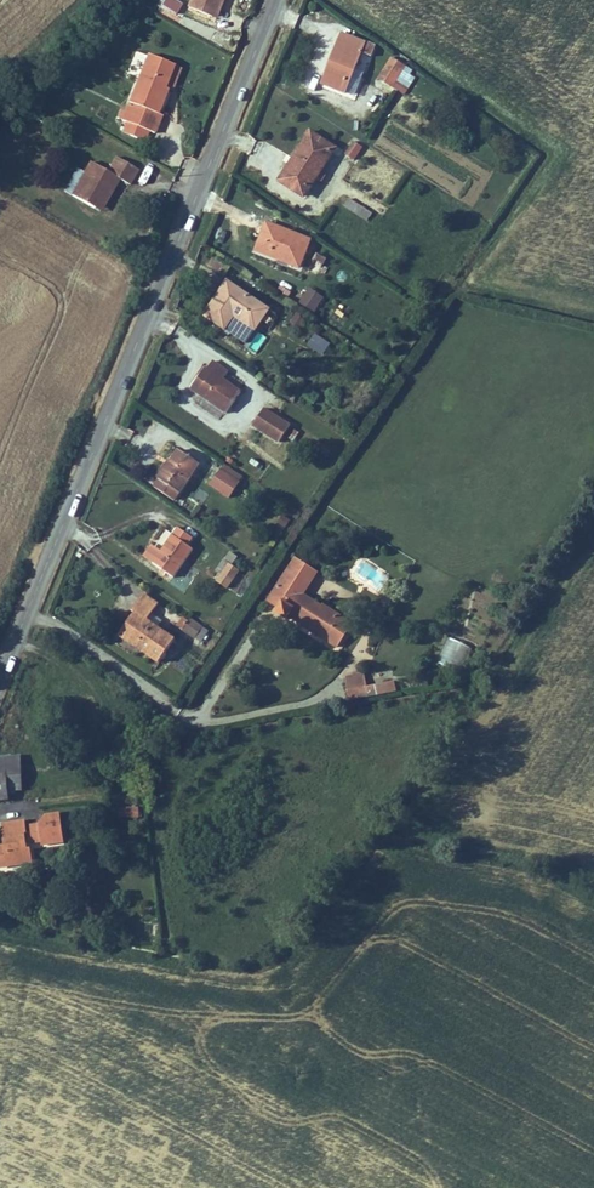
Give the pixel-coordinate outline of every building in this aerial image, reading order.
[(178,14),(184,3),(178,0),(164,0),(162,6),(178,14)] [(368,29),(343,20),(325,71),(351,80),(368,29)] [(168,25),(141,89),(168,100),(173,102),(181,83),(176,81),(186,58),(182,56),(191,35),(168,25)] [(200,38),(191,35),(182,56),(186,58),(191,60),(200,38)] [(410,50),(396,44),(385,68),(398,74),(410,50)] [(168,100),(144,91),(139,105),(162,115),(168,100)] [(315,128),(335,142),(339,136),(310,116),(290,146),(293,148),(299,152),(315,128)] [(109,133),(88,173),(111,186),(119,171),(125,173),(138,149),(148,154),(156,139),(136,128),(128,143),(109,133)] [(280,166),(306,184),(335,142),(315,128),(299,152),(293,148),(280,166)] [(353,140),(344,154),(354,160),(363,147),(353,140)] [(119,171),(111,186),(117,189),(125,173),(119,171)] [(367,221),(373,212),(348,197),(342,206),(367,221)] [(265,214),(259,229),(267,232),(273,217),(265,214)] [(259,229),(253,243),(300,261),(312,231),(273,217),(267,232),(259,229)] [(227,254),(212,243),(206,252),(221,262),(227,254)] [(324,270),(334,252),(324,247),(315,265),(324,270)] [(267,298),(227,269),(202,302),(221,316),(242,332),(245,327),(253,317),(267,298)] [(309,286),(298,301),(313,312),(324,297),(309,286)] [(294,312),(289,323),(299,329),(305,318),(294,312)] [(324,355),(329,341),(313,334),(307,348),(324,355)] [(202,356),(200,354),(188,372),(229,401),(242,382),(225,370),(230,362),(209,347),(202,356)] [(297,417),(269,397),(257,415),(285,434),(297,417)] [(199,454),(180,440),(155,476),(173,489),(199,454)] [(239,471),(224,460),(212,476),(227,487),(239,471)] [(284,530),(291,520),(281,513),(274,523),(284,530)] [(196,528),(181,518),(157,553),(179,568),(197,541),(192,536),(196,528)] [(309,556),(279,599),(290,606),(288,609),(299,616),(301,613),(320,625),(318,628),(327,634),(329,631),(349,645),(358,632),(343,622),(349,612),(335,603),(334,605),(314,592),(328,570),(309,556)] [(210,577),(227,589),(240,570),(223,559),(210,577)] [(187,563),(182,570),(192,577),(197,569),(187,563)] [(141,608),(126,630),(167,658),(183,633),(158,615),(167,602),(148,588),(137,605),(141,608)] [(343,622),(358,632),(364,623),(349,612),(343,622)] [(183,614),(175,626),(202,643),(209,631),(183,614)] [(462,671),(472,647),(447,636),(437,660),(462,671)] [(395,680),(367,686),(364,672),(344,676),(349,701),(397,690),(395,680)] [(11,794),(9,785),(27,783),(25,764),(23,752),(0,754),(0,795),(11,794)] [(116,807),(116,818),(139,818),(139,807),(116,807)] [(69,843),(66,814),(51,815),(43,823),(34,825),(35,839),(42,839),(43,845),(69,843)] [(32,861),(30,846),(27,846),(25,832),(30,831),(29,819),(3,821),(4,841),(0,842),(0,864),(32,861)]
